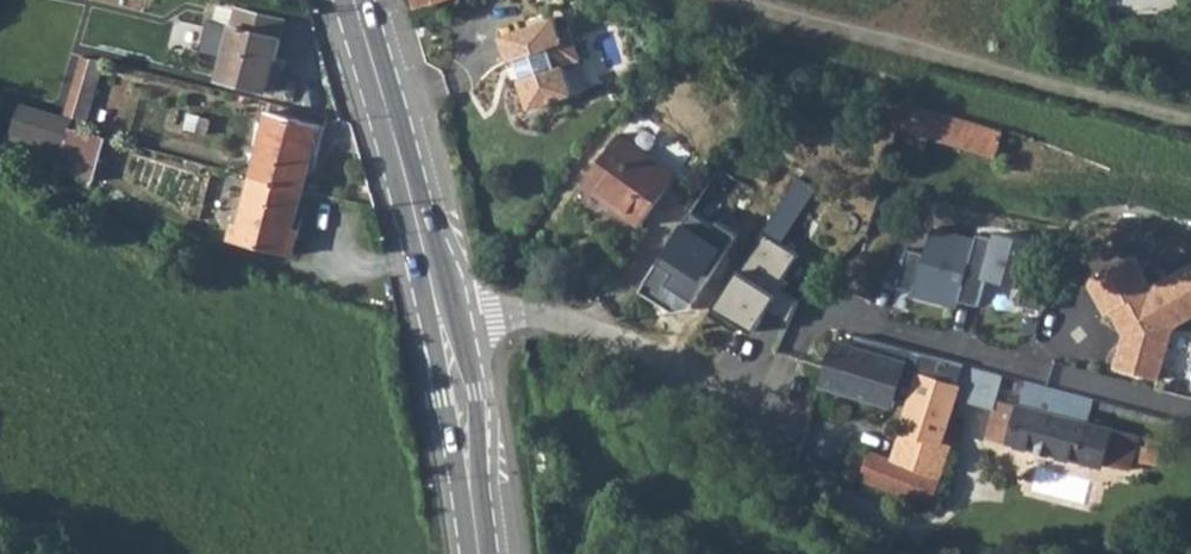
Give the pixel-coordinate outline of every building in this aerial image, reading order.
[(225,51),(219,76),(274,91),(279,69),(273,67),(285,20),(235,8),(231,26),(225,51)] [(212,22),(206,47),(225,51),(231,26),(212,22)] [(555,22),(503,42),(512,67),(519,65),(526,84),(523,85),(534,114),(576,98),(566,71),(583,64),(570,31),(560,35),(555,22)] [(74,102),(94,108),(108,62),(88,55),(74,102)] [(909,97),(892,155),(922,163),(930,137),(997,155),(1005,126),(909,97)] [(267,112),(250,175),(303,189),(309,170),(313,171),(325,127),(267,112)] [(623,121),(617,132),(636,146),(644,135),(623,121)] [(636,146),(617,132),(582,182),(638,220),(672,171),(636,146)] [(303,189),(250,175),(234,239),(292,256),(303,212),(297,211),(303,189)] [(760,226),(708,308),(735,324),(739,317),(753,326),(760,315),(753,311),(760,300),(793,320),(800,299),(782,288),(789,278),(783,274),(798,250),(760,226)] [(960,300),(975,241),(932,229),(925,254),(908,250),(899,286),(916,290),(915,296),(958,307),(960,300)] [(1036,244),(999,234),(997,240),(976,235),(975,241),(960,300),(978,304),(986,274),(1023,284),(1018,304),(1042,311),(1054,266),(1031,260),(1036,244)] [(1114,366),(1159,378),(1175,330),(1190,322),(1190,275),(1189,271),(1147,294),(1130,262),(1084,287),(1102,320),(1108,317),(1121,341),(1114,366)] [(922,352),(856,336),(853,344),(908,361),(905,372),(919,376),(920,373),(959,385),(965,365),(965,364),(922,352)] [(828,367),(823,386),(894,407),(897,398),(905,372),(908,361),(853,344),(842,341),(836,339),(828,367)] [(905,372),(897,398),(911,403),(919,376),(905,372)] [(959,385),(920,373),(919,376),(911,403),(894,459),(870,452),(859,481),(932,506),(950,446),(944,444),(961,386),(959,385)] [(997,396),(987,436),(1103,465),(1104,463),(1129,469),(1138,437),(1085,424),(1092,397),(1028,381),(1023,403),(997,396)] [(1147,446),(1144,460),(1157,463),(1161,449),(1147,446)]
